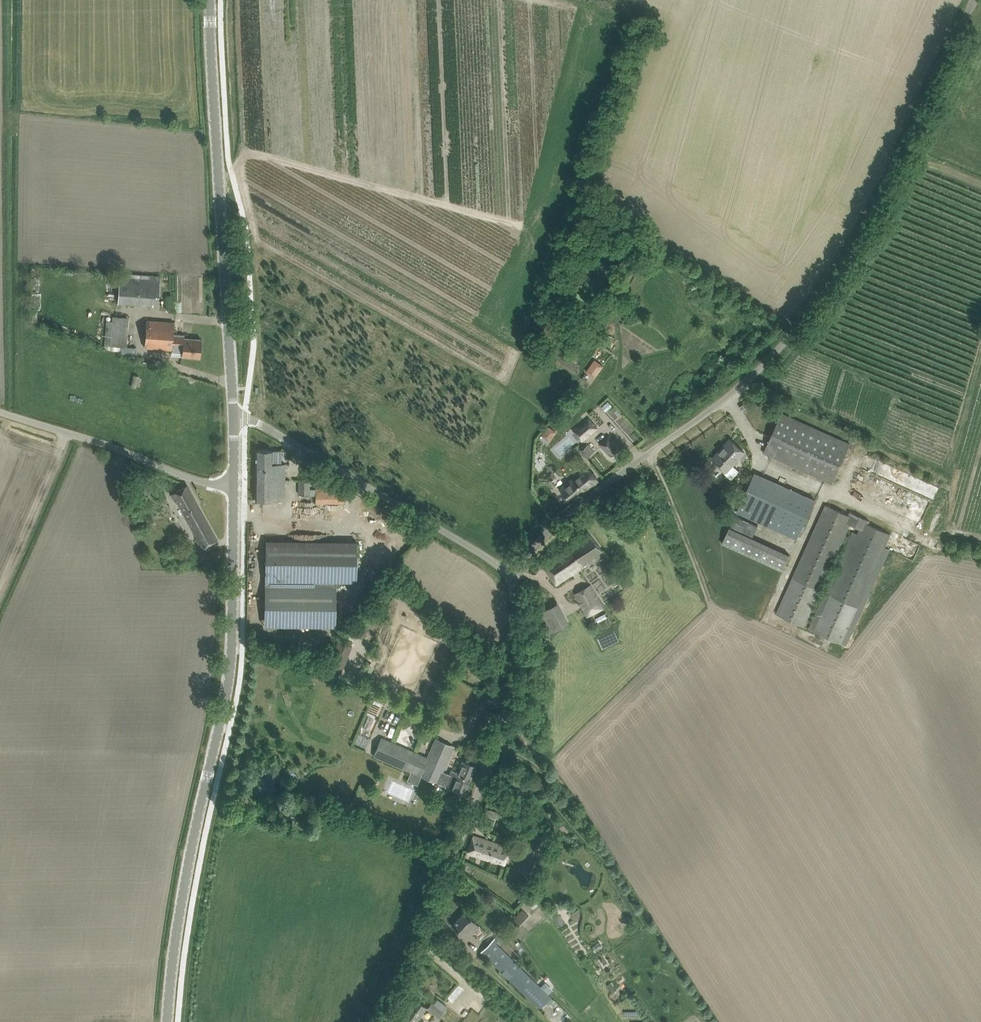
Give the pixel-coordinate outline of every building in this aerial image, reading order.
[(121,273),(118,302),(158,305),(160,276),(121,273)] [(112,319),(105,319),(104,345),(127,346),(128,316),(112,315),(112,319)] [(175,322),(165,322),(147,320),(145,347),(182,350),(182,356),(190,357),(200,357),(202,339),(184,338),(184,335),(174,334),(175,322)] [(596,377),(603,364),(592,358),(586,371),(596,377)] [(139,376),(134,374),(131,386),(136,387),(139,376)] [(764,453),(773,457),(831,483),(849,444),(782,413),(764,453)] [(589,416),(573,429),(583,440),(599,428),(589,416)] [(550,441),(557,431),(547,425),(541,435),(550,441)] [(600,443),(603,447),(610,455),(615,450),(617,452),(621,449),(615,441),(609,435),(600,443)] [(712,458),(727,471),(725,473),(732,479),(740,471),(733,465),(745,452),(732,441),(721,452),(719,451),(712,458)] [(594,452),(588,444),(582,450),(587,457),(594,452)] [(273,463),(273,450),(256,450),(255,500),(285,500),(285,464),(273,463)] [(560,489),(565,495),(572,503),(585,492),(584,491),(598,480),(587,467),(560,489)] [(754,472),(736,512),(797,539),(815,500),(754,472)] [(130,490),(140,495),(148,480),(139,475),(130,490)] [(299,480),(299,494),(309,495),(310,481),(299,480)] [(171,494),(175,501),(177,500),(184,512),(183,513),(188,522),(191,527),(202,549),(217,539),(187,485),(171,494)] [(345,489),(316,489),(316,503),(345,503),(345,489)] [(775,613),(804,626),(850,523),(855,526),(808,628),(847,645),(890,549),(885,547),(891,533),(869,523),(870,520),(849,510),(848,514),(825,504),(775,613)] [(790,555),(729,528),(722,544),(783,572),(790,555)] [(543,564),(549,573),(557,584),(579,569),(578,567),(603,550),(594,539),(588,531),(579,538),(579,539),(543,564)] [(357,542),(266,541),(265,625),(336,626),(336,582),(356,582),(357,542)] [(590,585),(575,593),(588,616),(603,608),(590,585)] [(558,601),(550,604),(559,626),(567,623),(558,601)] [(338,640),(326,668),(339,674),(352,646),(338,640)] [(436,738),(427,758),(381,738),(374,756),(434,781),(464,795),(476,767),(463,762),(458,773),(451,770),(450,774),(443,771),(452,750),(454,750),(455,747),(436,738)] [(520,869),(533,873),(545,836),(532,831),(520,869)] [(468,853),(477,856),(488,859),(488,858),(504,864),(510,848),(473,836),(468,853)] [(523,909),(514,919),(520,924),(529,915),(523,909)] [(565,922),(556,910),(550,914),(558,927),(565,922)] [(452,925),(459,932),(462,935),(467,930),(471,935),(480,927),(465,912),(452,925)] [(540,1007),(551,996),(541,986),(538,983),(496,942),(498,940),(496,937),(493,940),(481,951),(533,1002),(534,1001),(540,1007)] [(610,982),(606,985),(612,993),(616,990),(610,982)] [(437,998),(434,1003),(444,1011),(448,1006),(437,998)] [(400,1021),(415,1021),(426,1007),(415,999),(399,1021),(400,1021)] [(427,1008),(432,1012),(439,1017),(443,1012),(431,1003),(427,1008)]
